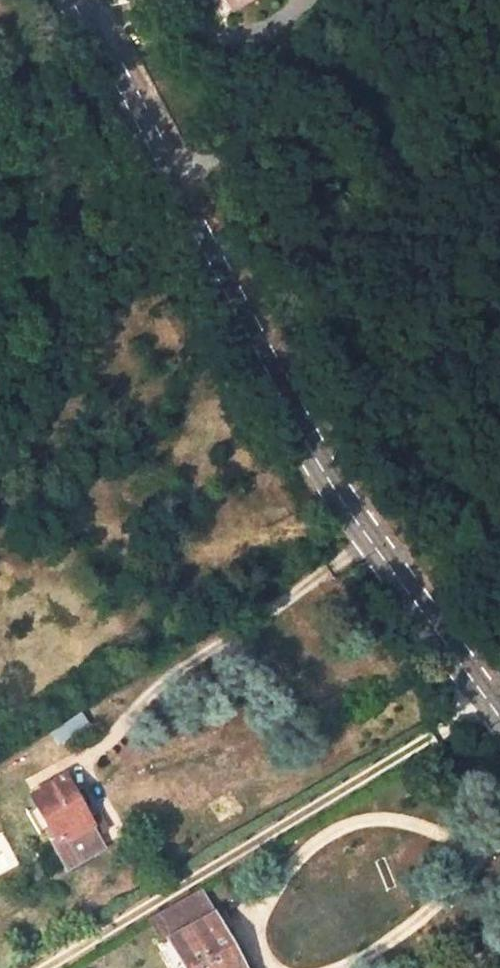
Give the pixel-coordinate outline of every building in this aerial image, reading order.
[(54,743),(81,720),(74,711),(46,735),(54,743)] [(89,820),(64,778),(31,797),(37,808),(49,829),(59,847),(56,849),(68,870),(106,848),(98,835),(89,820)] [(37,808),(25,816),(37,836),(49,829),(37,808)] [(89,820),(98,835),(109,829),(100,814),(89,820)] [(210,917),(196,891),(154,916),(169,941),(179,959),(184,967),(238,967),(210,917)] [(168,967),(184,967),(179,959),(167,967),(168,967)]
